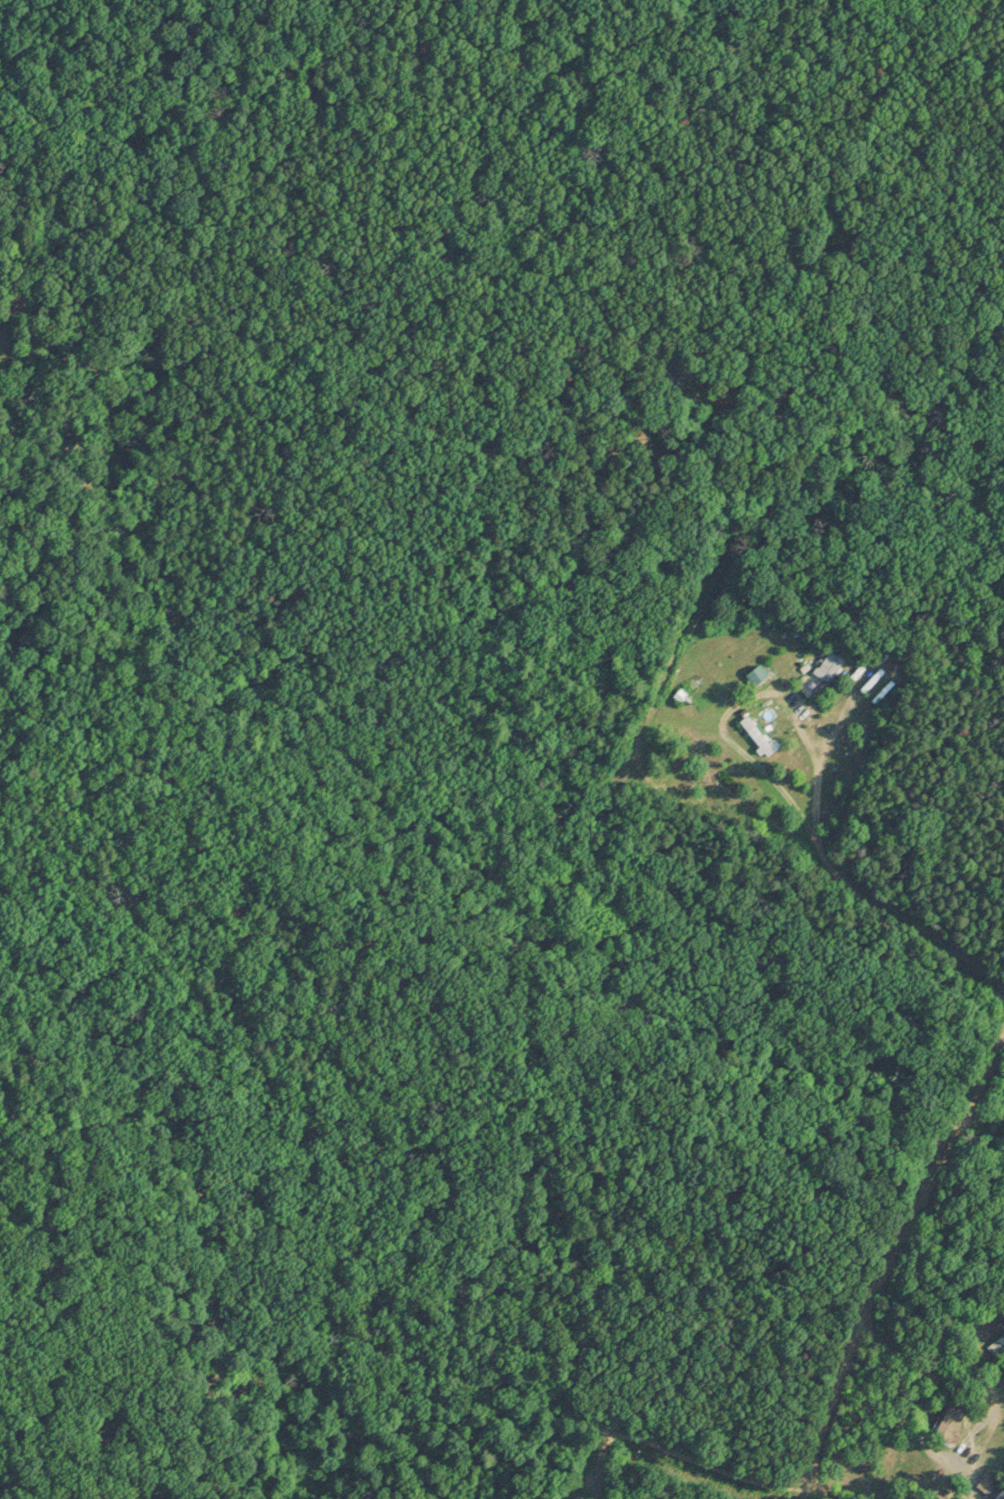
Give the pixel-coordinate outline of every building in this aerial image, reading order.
[(853,647),(842,641),(837,652),(826,646),(813,670),(833,682),(853,647)] [(754,682),(767,671),(757,659),(744,670),(754,682)] [(736,717),(763,754),(775,745),(748,709),(736,717)] [(1003,1352),(1003,1330),(987,1342),(998,1357),(1003,1352)] [(956,1429),(967,1406),(948,1397),(931,1431),(955,1443),(961,1431),(956,1429)]
